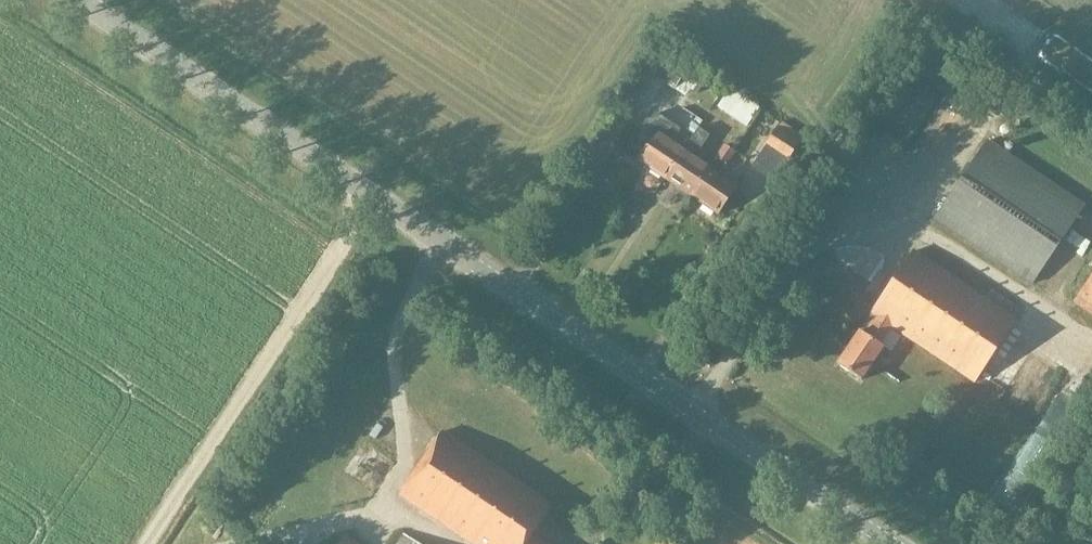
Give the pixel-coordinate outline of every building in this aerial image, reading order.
[(671,49),(671,50),(653,76),(674,89),(691,62),(671,49)] [(716,109),(737,122),(746,128),(759,108),(730,88),(716,109)] [(680,129),(666,120),(654,113),(650,119),(646,120),(640,129),(640,133),(633,145),(644,152),(637,162),(664,180),(683,152),(674,146),(680,129)] [(698,128),(690,140),(690,141),(699,147),(708,135),(698,128)] [(778,129),(766,147),(787,162),(799,143),(778,129)] [(987,141),(934,220),(1031,285),(1084,207),(987,141)] [(734,152),(724,146),(716,159),(709,169),(690,197),(717,215),(736,187),(718,175),(726,165),(734,152)] [(626,174),(636,165),(624,152),(614,161),(626,174)] [(690,197),(709,169),(683,152),(664,180),(690,197)] [(653,192),(660,180),(648,172),(640,184),(653,192)] [(913,252),(859,332),(837,365),(861,381),(883,348),(879,346),(891,328),(973,383),(1015,320),(913,252)] [(1074,303),(1091,316),(1091,276),(1074,303)] [(530,538),(551,506),(442,432),(399,495),(471,543),(539,543),(530,538)] [(396,543),(419,543),(403,533),(396,543)] [(344,534),(337,543),(358,543),(344,534)]
